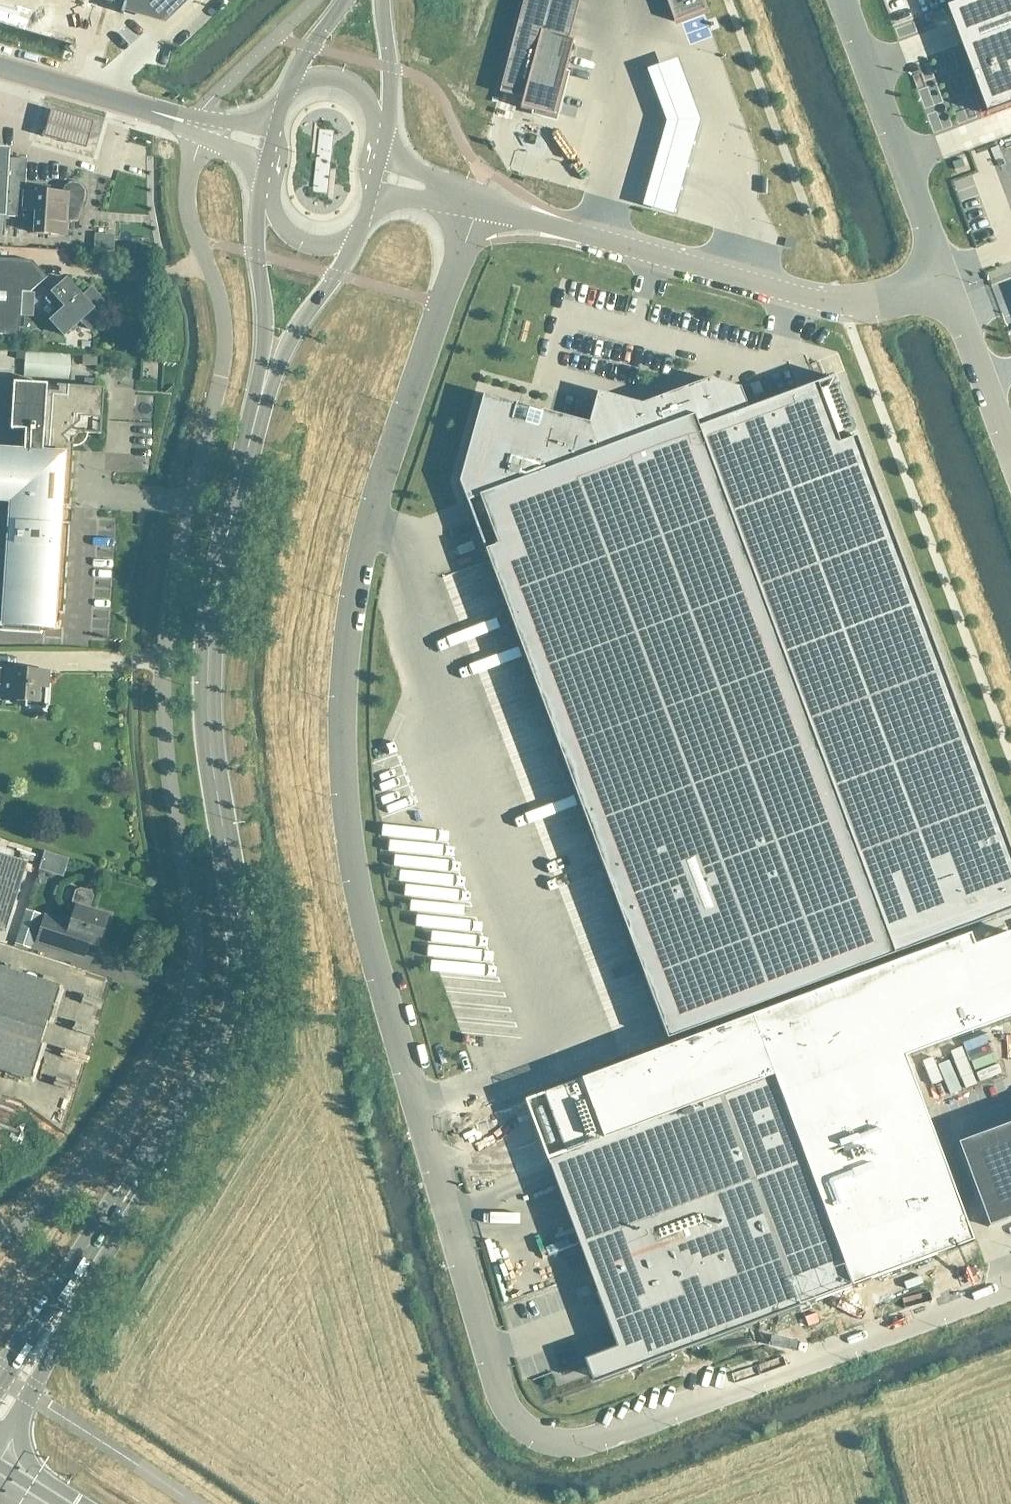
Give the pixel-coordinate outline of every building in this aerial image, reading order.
[(162,16),(158,0),(124,0),(122,6),(120,12),(123,13),(125,5),(162,16)] [(162,16),(178,0),(158,0),(162,16)] [(498,92),(522,98),(535,47),(540,30),(569,37),(578,0),(522,0),(498,92)] [(701,0),(665,0),(673,21),(704,9),(701,0)] [(1010,105),(1010,0),(959,0),(945,5),(985,114),(1010,105)] [(535,47),(569,56),(573,38),(569,37),(540,30),(535,47)] [(553,116),(569,56),(535,47),(522,98),(519,107),(553,116)] [(665,122),(643,206),(674,214),(698,119),(675,57),(647,68),(665,122)] [(51,108),(43,136),(86,148),(94,121),(51,108)] [(3,236),(4,216),(22,217),(22,216),(24,192),(26,158),(8,157),(9,148),(0,147),(0,236),(3,236)] [(65,235),(65,220),(77,221),(84,198),(84,191),(79,184),(72,182),(64,185),(61,192),(36,191),(36,193),(24,192),(22,216),(34,217),(33,233),(65,235)] [(19,335),(21,291),(29,292),(46,277),(31,260),(0,258),(0,334),(19,335)] [(51,292),(53,293),(64,306),(56,314),(49,320),(63,335),(80,319),(90,330),(108,314),(108,305),(95,291),(86,290),(81,295),(66,278),(51,292)] [(0,449),(0,501),(9,502),(1,630),(38,633),(39,624),(53,612),(61,612),(68,501),(61,500),(61,497),(71,497),(71,486),(62,485),(62,481),(70,482),(73,438),(79,432),(100,434),(103,388),(13,382),(10,429),(24,430),(23,450),(0,449)] [(666,1038),(894,954),(757,587),(774,581),(757,536),(740,542),(693,415),(599,450),(589,423),(540,410),(539,412),(516,406),(517,403),(482,393),(458,481),(666,1038)] [(4,685),(3,699),(25,701),(25,706),(45,708),(47,671),(0,668),(0,684),(4,685)] [(0,872),(0,929),(5,931),(22,878),(1,871),(0,872)] [(36,941),(62,949),(67,936),(98,946),(108,914),(89,908),(93,895),(90,891),(80,887),(75,890),(71,901),(74,907),(69,923),(44,915),(36,941)] [(0,967),(0,1068),(28,1077),(57,985),(0,967)] [(839,1252),(773,1075),(546,1159),(596,1293),(595,1293),(615,1346),(591,1355),(600,1379),(852,1286),(839,1252)] [(987,1226),(1010,1217),(1010,1122),(957,1143),(987,1226)]
